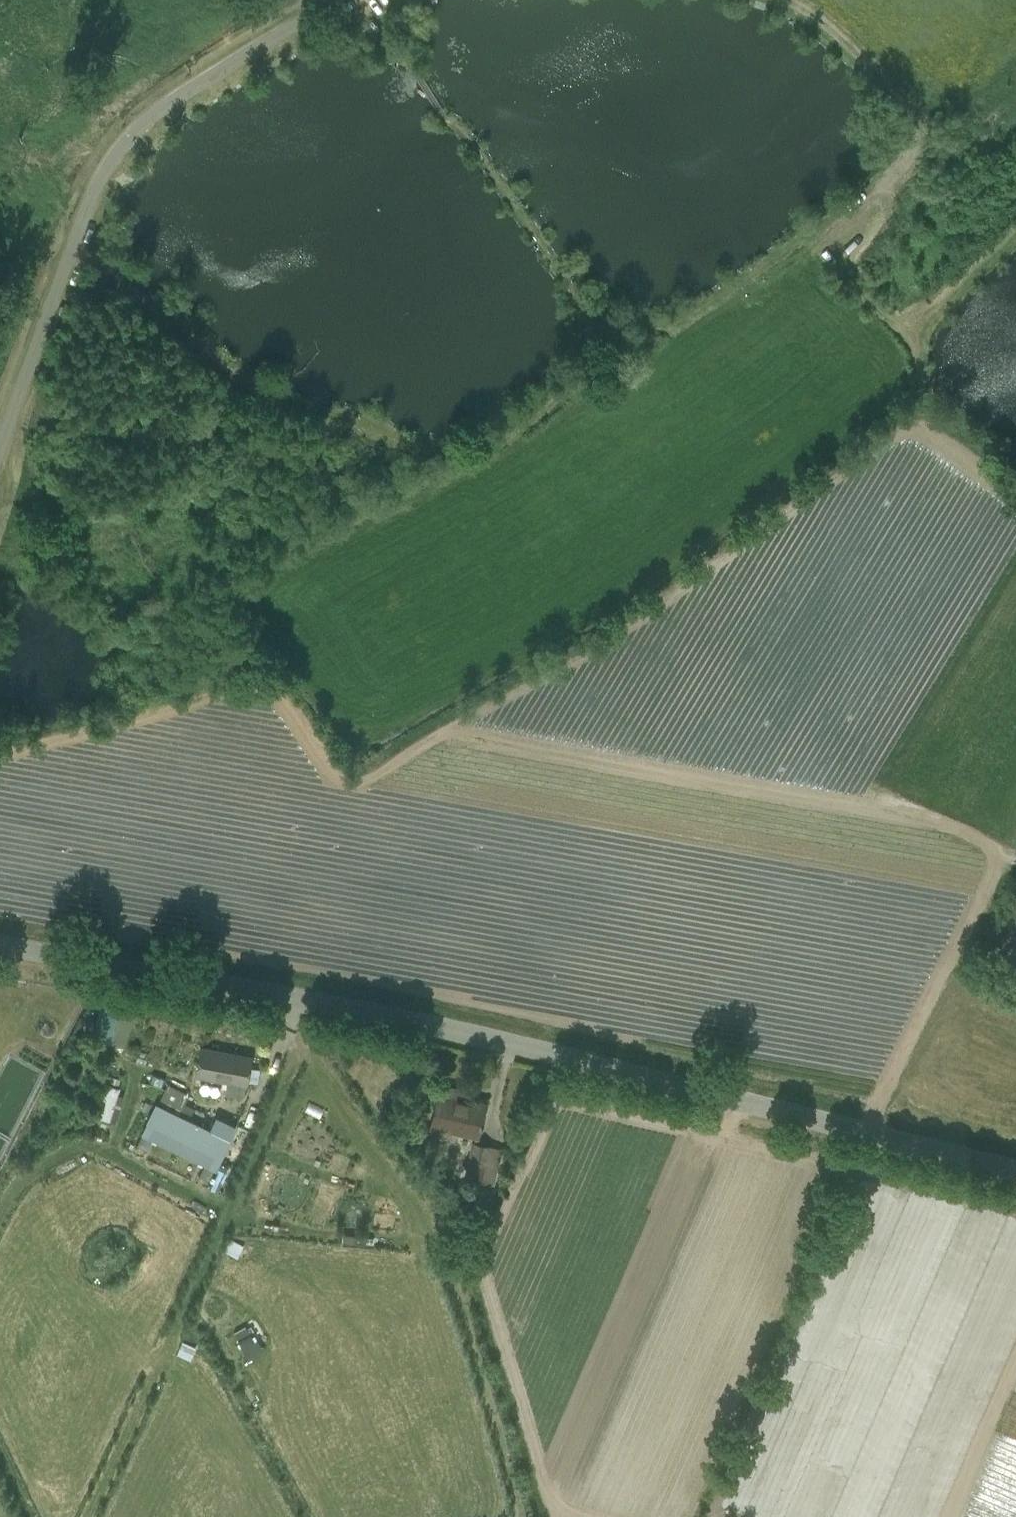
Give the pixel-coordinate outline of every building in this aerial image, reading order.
[(243,1093),(246,1076),(250,1057),(201,1047),(197,1067),(195,1074),(228,1080),(227,1090),(243,1093)] [(439,1086),(435,1105),(427,1137),(447,1141),(450,1130),(477,1136),(479,1125),(481,1125),(482,1121),(480,1121),(484,1104),(457,1098),(459,1090),(439,1086)] [(147,1121),(146,1123),(160,1130),(155,1140),(198,1162),(211,1168),(233,1126),(215,1117),(213,1120),(205,1115),(199,1125),(193,1122),(178,1115),(155,1104),(147,1121)] [(489,1146),(471,1143),(465,1172),(483,1175),(489,1146)] [(210,1192),(217,1178),(196,1169),(189,1183),(210,1192)]
